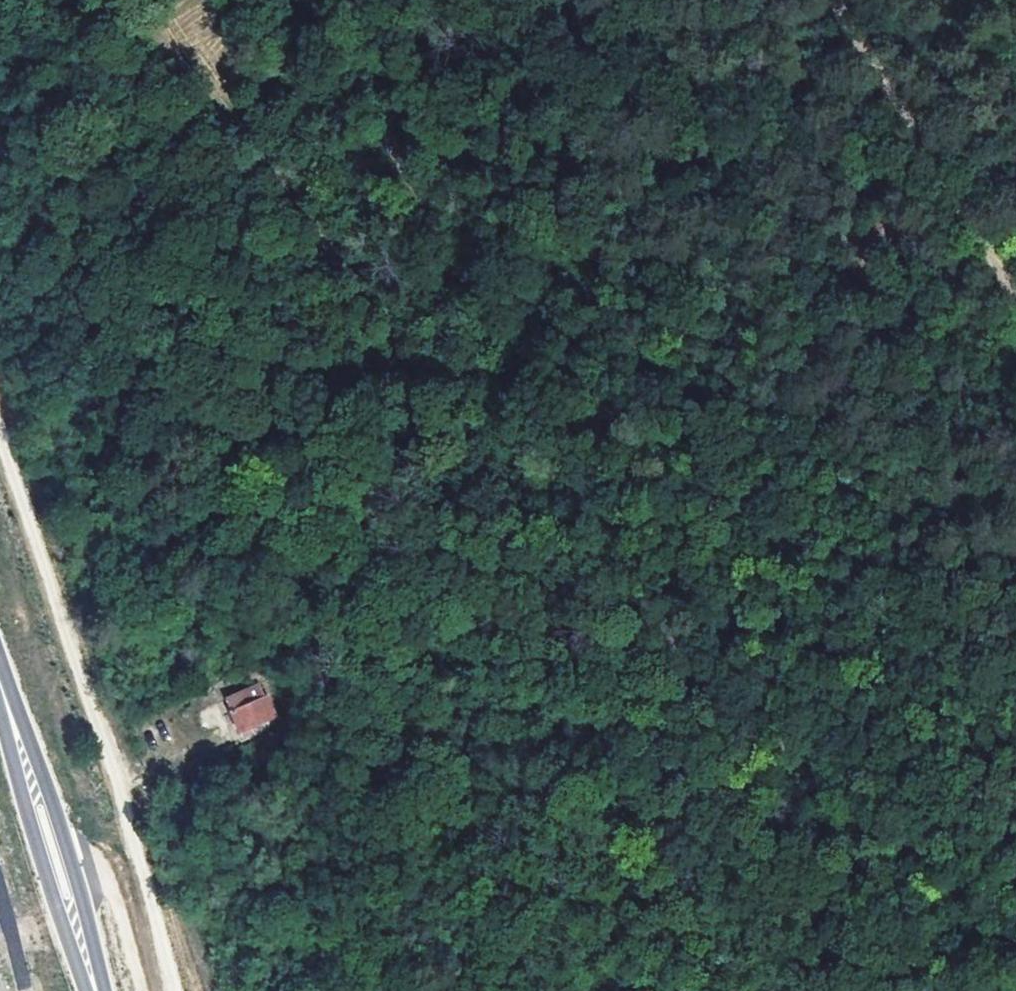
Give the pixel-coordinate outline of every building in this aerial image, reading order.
[(252,725),(273,715),(260,686),(226,700),(241,735),(253,730),(252,725)]
